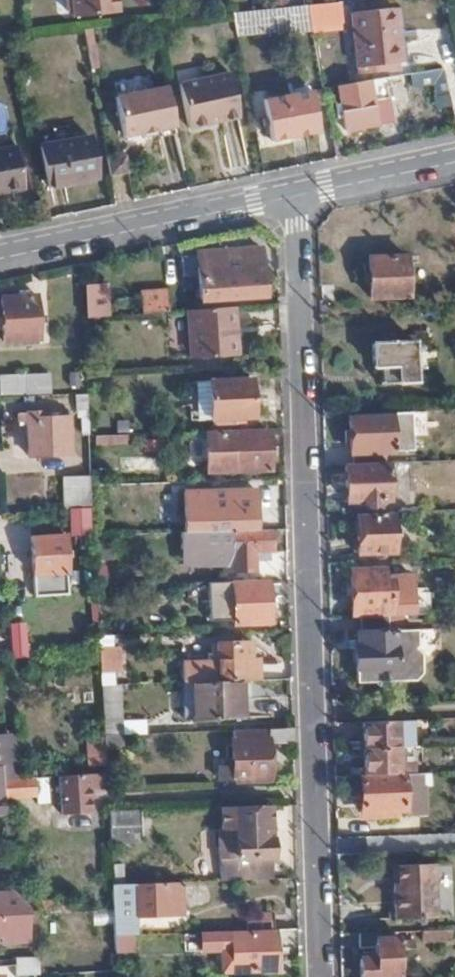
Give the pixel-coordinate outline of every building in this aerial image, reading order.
[(116,0),(64,0),(64,9),(70,11),(72,16),(118,10),(116,0)] [(308,20),(338,17),(336,0),(323,0),(304,2),(308,20)] [(232,10),(236,32),(291,23),(292,27),(309,24),(308,20),(304,2),(232,10)] [(400,61),(396,7),(353,10),(358,70),(387,68),(387,62),(400,61)] [(411,86),(433,84),(435,107),(448,105),(444,69),(409,72),(411,86)] [(237,114),(228,71),(178,81),(187,126),(237,114)] [(373,99),(368,78),(336,84),(344,129),(393,120),(388,96),(373,99)] [(123,135),(174,123),(166,85),(115,96),(123,135)] [(318,130),(310,90),(263,99),(270,139),(318,130)] [(95,176),(89,135),(43,143),(49,184),(95,176)] [(18,146),(0,150),(0,192),(26,187),(18,146)] [(106,157),(110,174),(129,170),(126,154),(106,157)] [(260,294),(258,247),(194,252),(196,297),(260,294)] [(408,295),(406,256),(370,257),(371,296),(408,295)] [(84,285),(86,314),(107,313),(106,284),(84,285)] [(140,311),(165,309),(164,290),(139,291),(140,311)] [(36,296),(31,296),(21,296),(4,298),(5,314),(6,321),(7,340),(39,338),(38,320),(44,320),(44,314),(38,314),(36,296)] [(233,336),(232,306),(187,308),(188,356),(236,354),(236,336),(233,336)] [(418,381),(416,340),(374,342),(375,367),(380,367),(381,382),(418,381)] [(47,373),(0,375),(0,395),(48,392),(47,373)] [(251,414),(250,379),(210,380),(211,414),(251,414)] [(67,453),(64,414),(43,414),(43,410),(17,411),(17,419),(26,419),(28,454),(67,453)] [(392,411),(350,413),(351,453),(353,453),(354,462),(386,461),(386,452),(393,452),(392,411)] [(270,465),(269,431),(209,432),(209,466),(270,465)] [(126,444),(126,433),(93,434),(94,445),(126,444)] [(388,498),(386,464),(345,465),(345,498),(362,498),(362,506),(377,505),(377,498),(388,498)] [(69,476),(70,509),(91,508),(89,475),(69,476)] [(187,529),(232,528),(231,488),(187,489),(187,529)] [(394,550),(392,515),(357,515),(359,550),(394,550)] [(270,548),(270,526),(232,528),(233,568),(256,567),(257,549),(270,548)] [(65,550),(65,535),(32,536),(35,594),(57,594),(57,597),(68,597),(66,560),(72,560),(71,550),(65,550)] [(385,581),(384,570),(352,570),(354,614),(394,613),(393,581),(385,581)] [(268,620),(267,580),(232,581),(233,621),(268,620)] [(404,615),(360,617),(360,631),(355,630),(355,646),(353,646),(353,668),(355,668),(356,683),(373,682),(378,686),(390,685),(393,681),(415,681),(421,673),(421,653),(416,649),(418,646),(418,630),(404,631),(404,615)] [(242,677),(258,677),(257,657),(249,656),(248,640),(218,640),(220,678),(221,678),(242,677)] [(97,644),(98,658),(98,661),(99,668),(119,668),(119,644),(97,644)] [(261,663),(260,676),(283,677),(283,664),(261,663)] [(244,716),(242,677),(221,678),(220,678),(194,679),(195,717),(244,716)] [(102,730),(121,730),(119,681),(99,682),(102,730)] [(122,719),(122,733),(146,733),(146,718),(122,719)] [(364,721),(364,749),(413,747),(413,719),(364,721)] [(268,740),(293,740),(292,726),(231,727),(232,763),(219,764),(219,782),(269,781),(268,740)] [(121,753),(121,730),(102,730),(103,754),(121,753)] [(364,749),(365,775),(414,773),(413,747),(364,749)] [(0,765),(1,782),(18,781),(18,780),(17,764),(0,765)] [(365,775),(360,775),(361,813),(378,812),(378,819),(394,818),(394,811),(404,811),(404,813),(424,812),(423,773),(414,773),(365,775)] [(87,791),(105,790),(104,775),(59,778),(59,801),(72,800),(72,813),(88,813),(87,791)] [(50,787),(50,778),(18,780),(18,781),(19,798),(26,797),(36,797),(36,788),(50,787)] [(27,828),(26,797),(19,798),(21,829),(27,828)] [(226,878),(273,876),(270,808),(225,809),(226,831),(224,831),(226,878)] [(141,844),(141,812),(107,813),(107,845),(141,844)] [(392,919),(437,918),(436,862),(391,863),(392,919)] [(182,936),(181,879),(110,881),(111,937),(182,936)] [(8,890),(0,890),(0,904),(8,904),(8,890)] [(246,927),(273,927),(273,910),(246,911),(246,927)] [(275,969),(274,932),(232,933),(232,969),(275,969)] [(397,935),(360,936),(361,951),(376,951),(376,962),(362,962),(362,976),(399,976),(398,951),(411,951),(411,949),(412,946),(410,943),(397,944),(397,935)] [(37,974),(37,956),(13,956),(14,974),(37,974)]
